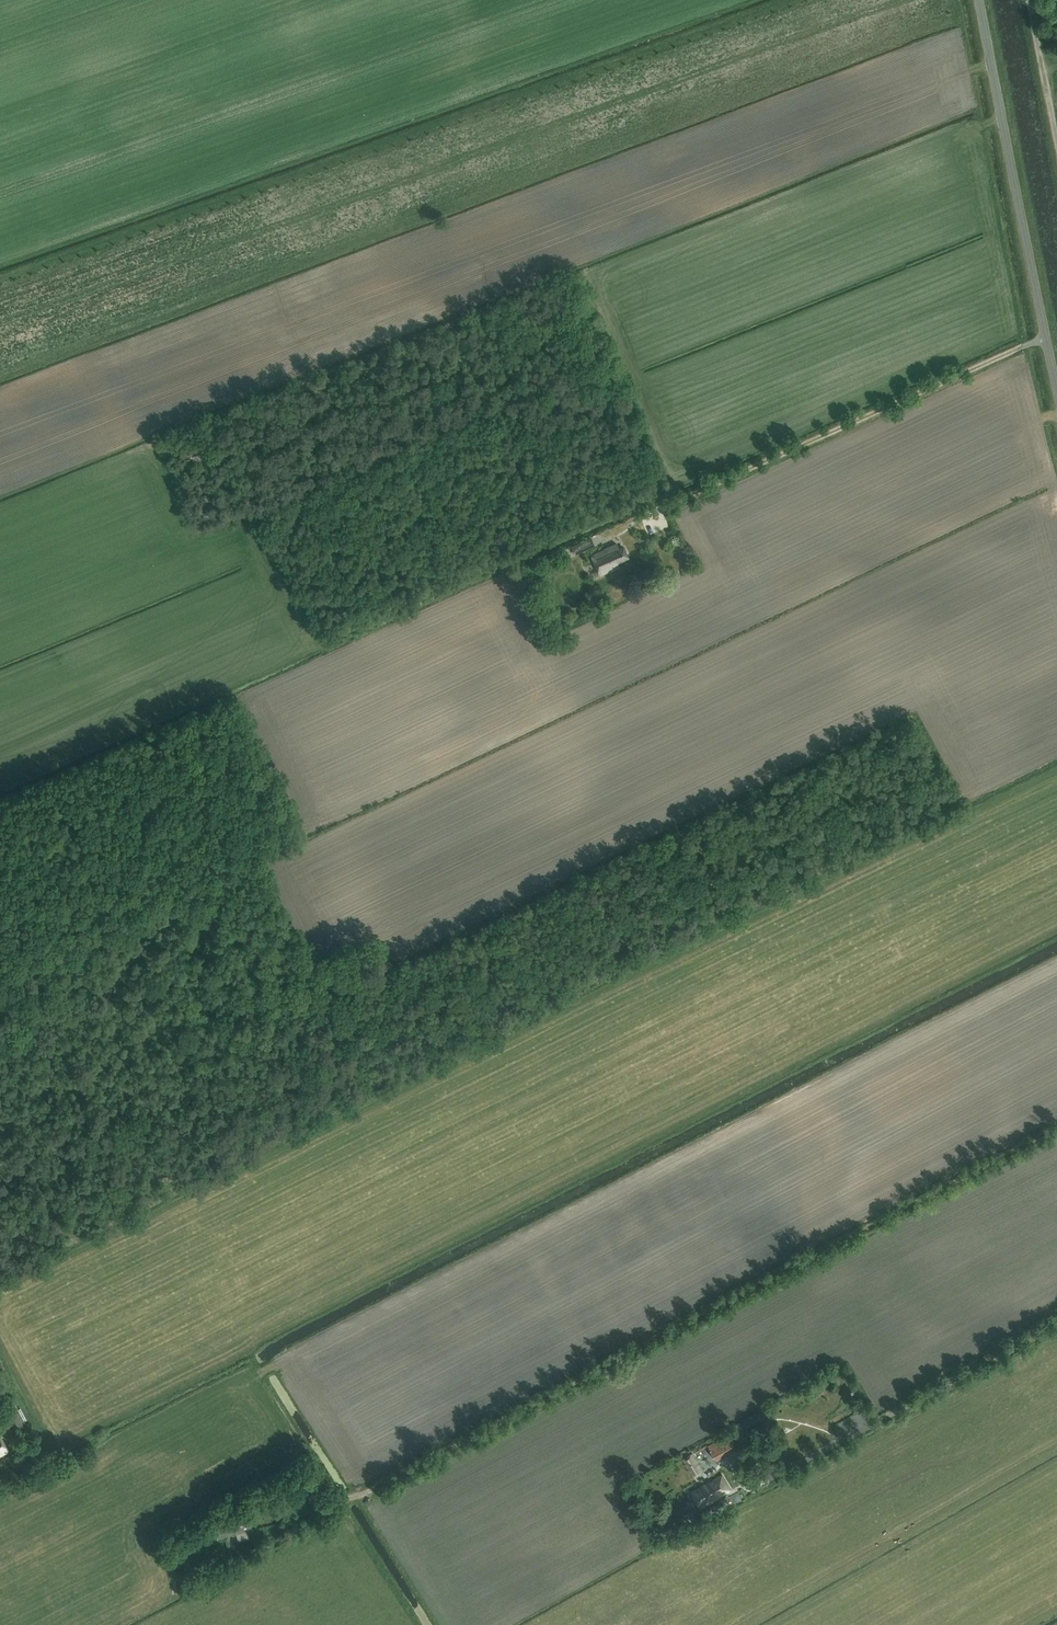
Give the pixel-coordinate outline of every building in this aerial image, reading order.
[(654,519),(654,533),(663,533),(662,518),(654,519)] [(595,545),(591,537),(579,543),(582,551),(595,545)] [(591,556),(599,575),(619,567),(617,562),(628,557),(623,547),(607,554),(605,549),(591,556)] [(26,1424),(17,1406),(4,1414),(13,1431),(26,1424)] [(755,1419),(743,1426),(746,1430),(757,1424),(755,1419)] [(728,1433),(708,1445),(717,1460),(737,1448),(728,1433)] [(9,1451),(1,1436),(0,1437),(0,1456),(9,1451)] [(692,1477),(704,1471),(693,1452),(682,1459),(692,1477)] [(692,1492),(700,1507),(731,1490),(723,1475),(692,1492)]
